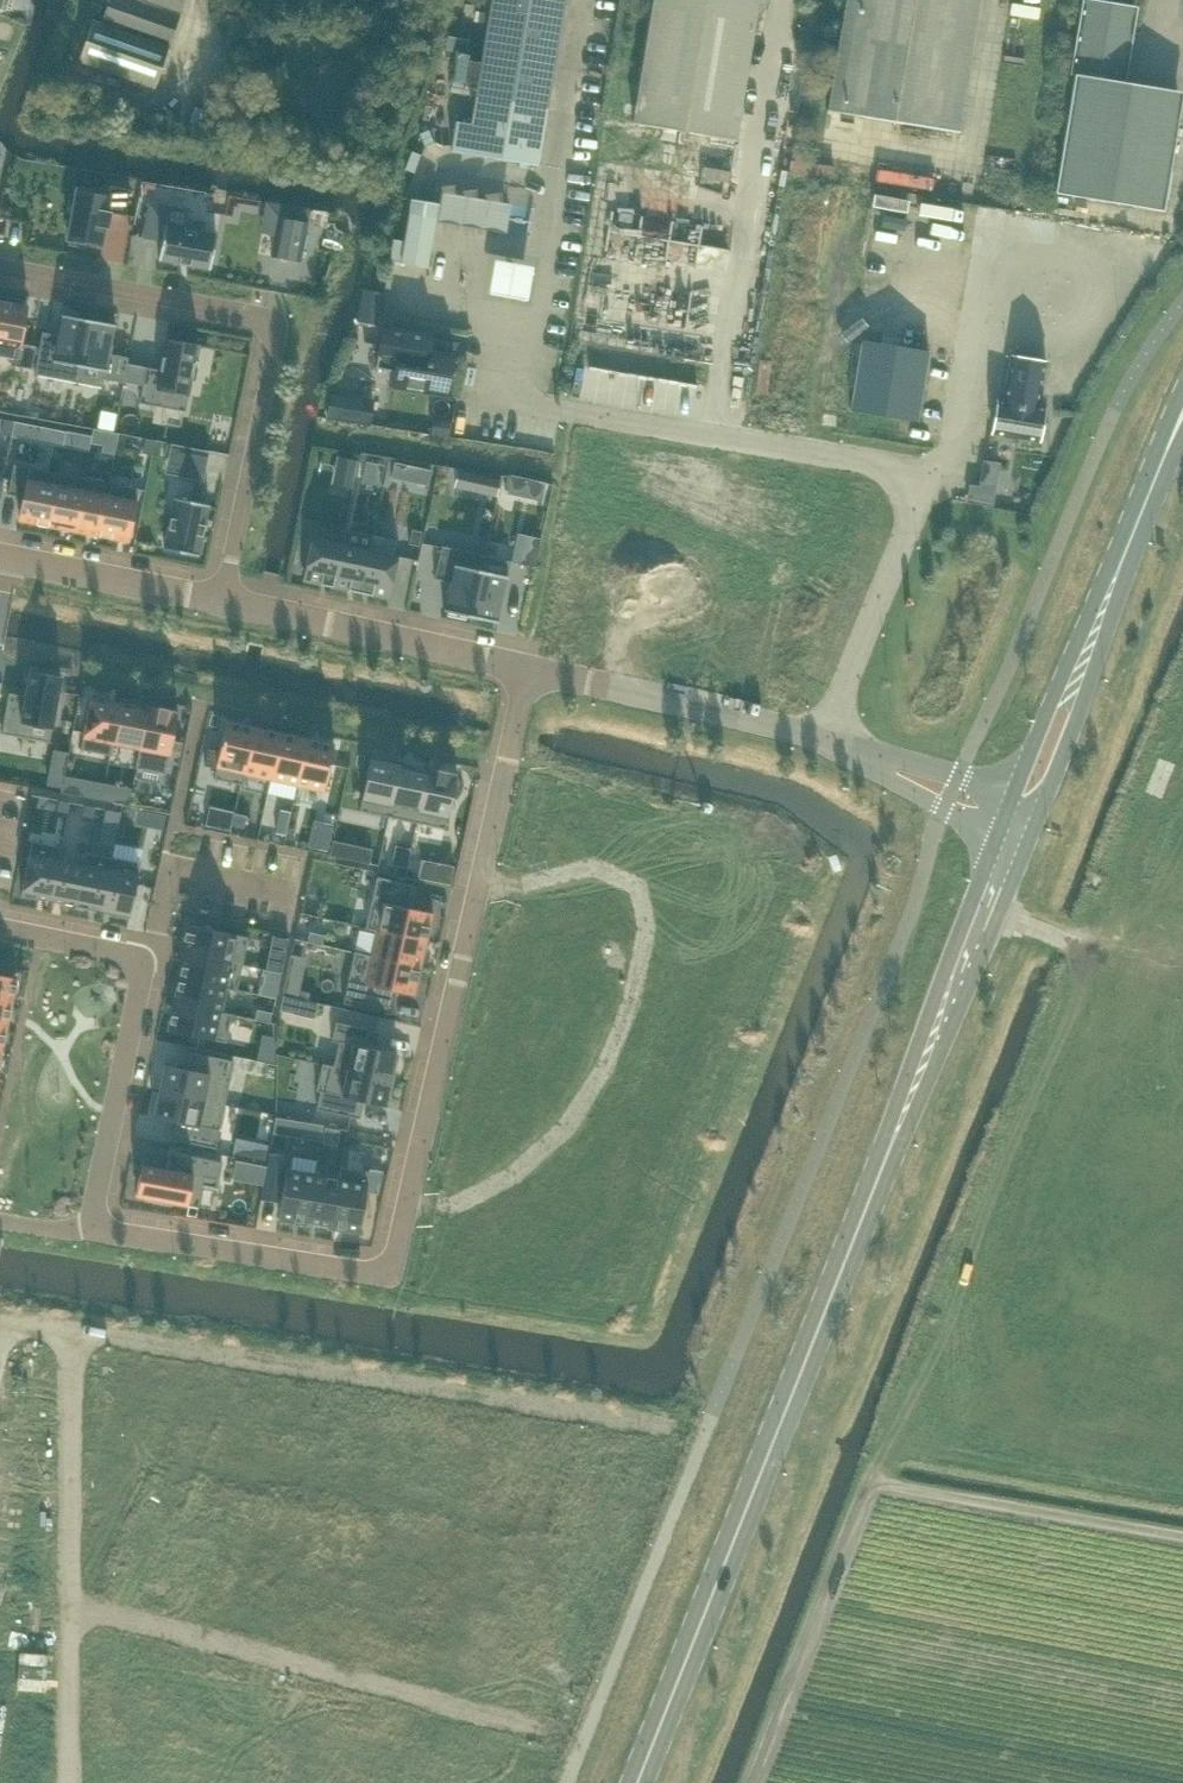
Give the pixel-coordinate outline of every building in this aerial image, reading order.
[(102,24),(93,21),(79,61),(155,88),(186,0),(110,0),(102,24)] [(565,0),(492,0),(476,97),(547,109),(565,0)] [(633,123),(736,140),(759,0),(653,0),(633,123)] [(828,111),(959,132),(981,0),(846,0),(828,111)] [(1121,81),(1133,11),(1087,3),(1075,74),(1075,75),(1055,192),(1164,210),(1176,138),(1180,115),(1126,106),(1130,83),(1126,82),(1121,81)] [(1015,21),(1014,38),(1027,39),(1029,22),(1015,21)] [(537,165),(547,109),(476,97),(472,125),(456,123),(451,151),(537,165)] [(829,130),(826,155),(843,157),(846,132),(829,130)] [(886,175),(940,184),(942,171),(889,162),(886,175)] [(77,189),(68,239),(71,239),(70,244),(85,247),(86,242),(101,245),(104,226),(108,227),(108,226),(110,214),(110,213),(126,215),(131,189),(110,185),(108,195),(77,189)] [(506,231),(511,204),(442,192),(437,219),(506,231)] [(405,241),(394,239),(390,261),(428,268),(439,203),(412,198),(405,239),(405,241)] [(210,269),(217,235),(185,229),(188,210),(150,203),(143,238),(162,241),(159,259),(210,269)] [(279,218),(272,256),(300,262),(307,224),(279,218)] [(19,358),(17,366),(32,368),(36,346),(21,344),(28,304),(0,299),(0,355),(19,358)] [(43,332),(35,374),(77,382),(89,319),(62,314),(61,316),(62,316),(58,335),(43,332)] [(89,319),(77,382),(103,387),(105,379),(124,383),(128,357),(109,353),(115,326),(116,324),(112,324),(112,321),(92,317),(92,320),(89,319)] [(447,396),(454,355),(429,351),(431,339),(432,334),(431,334),(414,331),(391,327),(383,326),(376,368),(394,371),(392,386),(422,392),(434,394),(447,396)] [(146,367),(139,403),(186,412),(198,344),(166,338),(160,370),(146,367)] [(863,340),(851,410),(917,421),(928,351),(863,340)] [(1046,361),(1037,360),(1011,356),(1004,400),(998,399),(992,434),(1039,441),(1044,407),(1038,406),(1046,361)] [(5,419),(2,434),(11,436),(14,421),(5,419)] [(15,422),(12,436),(31,440),(34,425),(15,422)] [(67,431),(64,446),(88,450),(91,436),(67,431)] [(155,440),(146,438),(143,453),(152,455),(155,440)] [(183,460),(180,475),(203,480),(206,464),(183,460)] [(48,526),(59,473),(30,467),(19,520),(48,526)] [(73,531),(84,478),(59,473),(48,526),(73,531)] [(99,536),(109,482),(84,478),(73,531),(99,536)] [(138,488),(109,482),(99,536),(128,541),(138,488)] [(201,556),(211,504),(177,497),(167,549),(201,556)] [(312,538),(303,580),(333,587),(342,544),(312,538)] [(342,544),(333,587),(360,593),(369,550),(342,544)] [(442,546),(435,579),(450,582),(444,609),(443,611),(448,612),(447,615),(467,619),(467,616),(471,617),(484,555),(442,546)] [(369,550),(360,593),(389,599),(398,556),(369,550)] [(484,555),(471,617),(497,623),(498,621),(497,621),(507,578),(508,576),(507,576),(510,561),(484,555)] [(7,702),(1,734),(50,743),(62,677),(30,671),(24,705),(7,702)] [(91,697),(81,750),(110,755),(120,702),(91,697)] [(120,702),(110,755),(111,756),(114,744),(139,749),(135,768),(137,768),(149,705),(148,704),(147,708),(120,702)] [(149,705),(137,768),(166,774),(178,710),(149,705)] [(243,774),(253,728),(226,722),(216,768),(243,774)] [(270,780),(280,733),(253,728),(243,774),(270,780)] [(296,786),(306,739),(280,733),(270,780),(296,786)] [(306,739),(296,786),(323,792),(334,745),(306,739)] [(371,758),(360,811),(389,817),(400,764),(371,758)] [(400,764),(389,817),(417,822),(428,767),(427,767),(426,769),(400,764)] [(428,767),(417,822),(446,829),(457,773),(428,767)] [(693,800),(684,842),(737,855),(746,813),(693,800)] [(32,841),(21,894),(51,900),(62,847),(32,841)] [(62,847),(51,900),(76,905),(87,852),(85,851),(83,862),(61,858),(63,847),(62,847)] [(87,852),(76,905),(101,910),(112,857),(87,852)] [(112,857),(101,910),(130,916),(141,863),(112,857)] [(377,876),(365,926),(427,940),(428,940),(428,938),(427,937),(429,925),(431,926),(434,914),(411,908),(416,885),(377,876)] [(187,924),(181,951),(242,964),(248,937),(187,924)] [(354,951),(354,954),(421,969),(421,968),(421,967),(422,967),(423,962),(421,962),(422,957),(424,957),(424,955),(423,954),(425,944),(427,945),(427,942),(427,940),(365,926),(365,928),(376,931),(370,955),(354,951)] [(310,932),(308,942),(322,945),(324,935),(310,932)] [(184,953),(179,977),(237,990),(242,964),(181,951),(181,953),(184,953)] [(348,980),(343,1002),(391,1013),(397,991),(415,995),(418,983),(416,983),(419,971),(421,971),(421,969),(354,954),(348,980)] [(11,1006),(17,979),(0,975),(0,1004),(11,1006)] [(179,977),(174,1003),(232,1015),(232,1014),(221,1012),(226,988),(237,991),(237,990),(179,977)] [(174,1003),(168,1030),(226,1042),(232,1015),(174,1003)] [(6,1031),(11,1006),(0,1004),(0,1030),(6,1031)] [(257,1009),(255,1019),(270,1022),(272,1012),(257,1009)] [(322,1063),(322,1064),(392,1080),(398,1054),(376,1048),(379,1032),(336,1022),(331,1041),(339,1042),(334,1066),(322,1063)] [(165,1064),(159,1090),(225,1104),(234,1061),(191,1052),(187,1069),(165,1064)] [(322,1064),(316,1090),(320,1091),(316,1108),(360,1118),(364,1101),(386,1106),(392,1080),(322,1064)] [(159,1090),(154,1117),(176,1121),(172,1139),(216,1148),(225,1104),(159,1090)] [(142,1164),(136,1196),(153,1199),(153,1200),(170,1204),(170,1202),(199,1207),(204,1177),(218,1180),(221,1161),(179,1154),(176,1170),(142,1164)] [(331,1225),(330,1228),(359,1232),(369,1171),(341,1166),(339,1178),(331,1225)] [(287,1169),(278,1219),(307,1224),(308,1221),(315,1174),(291,1170),(291,1169),(287,1169)] [(315,1174),(308,1221),(331,1225),(339,1178),(315,1174)] [(103,1364),(102,1419),(156,1421),(156,1396),(139,1396),(140,1364),(103,1364)]
